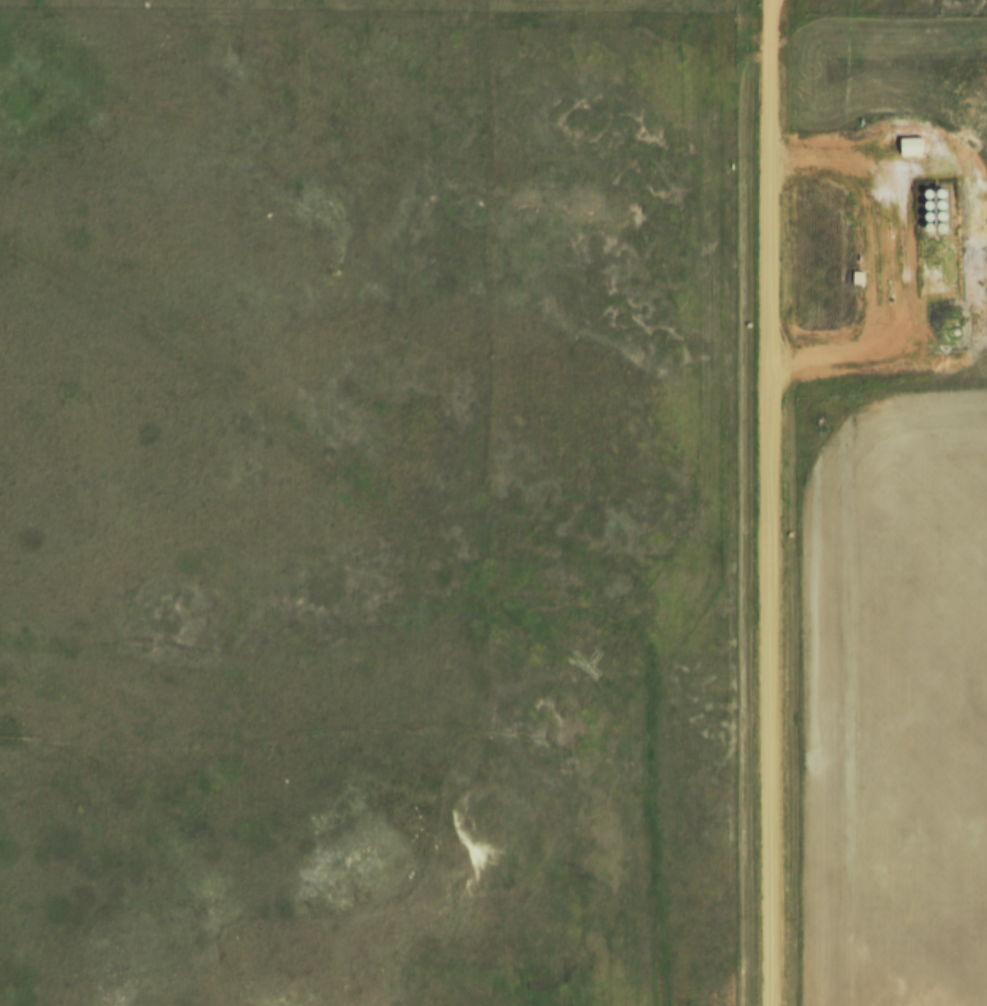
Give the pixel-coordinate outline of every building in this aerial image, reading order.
[(906,158),(929,158),(929,140),(906,140),(906,158)]
